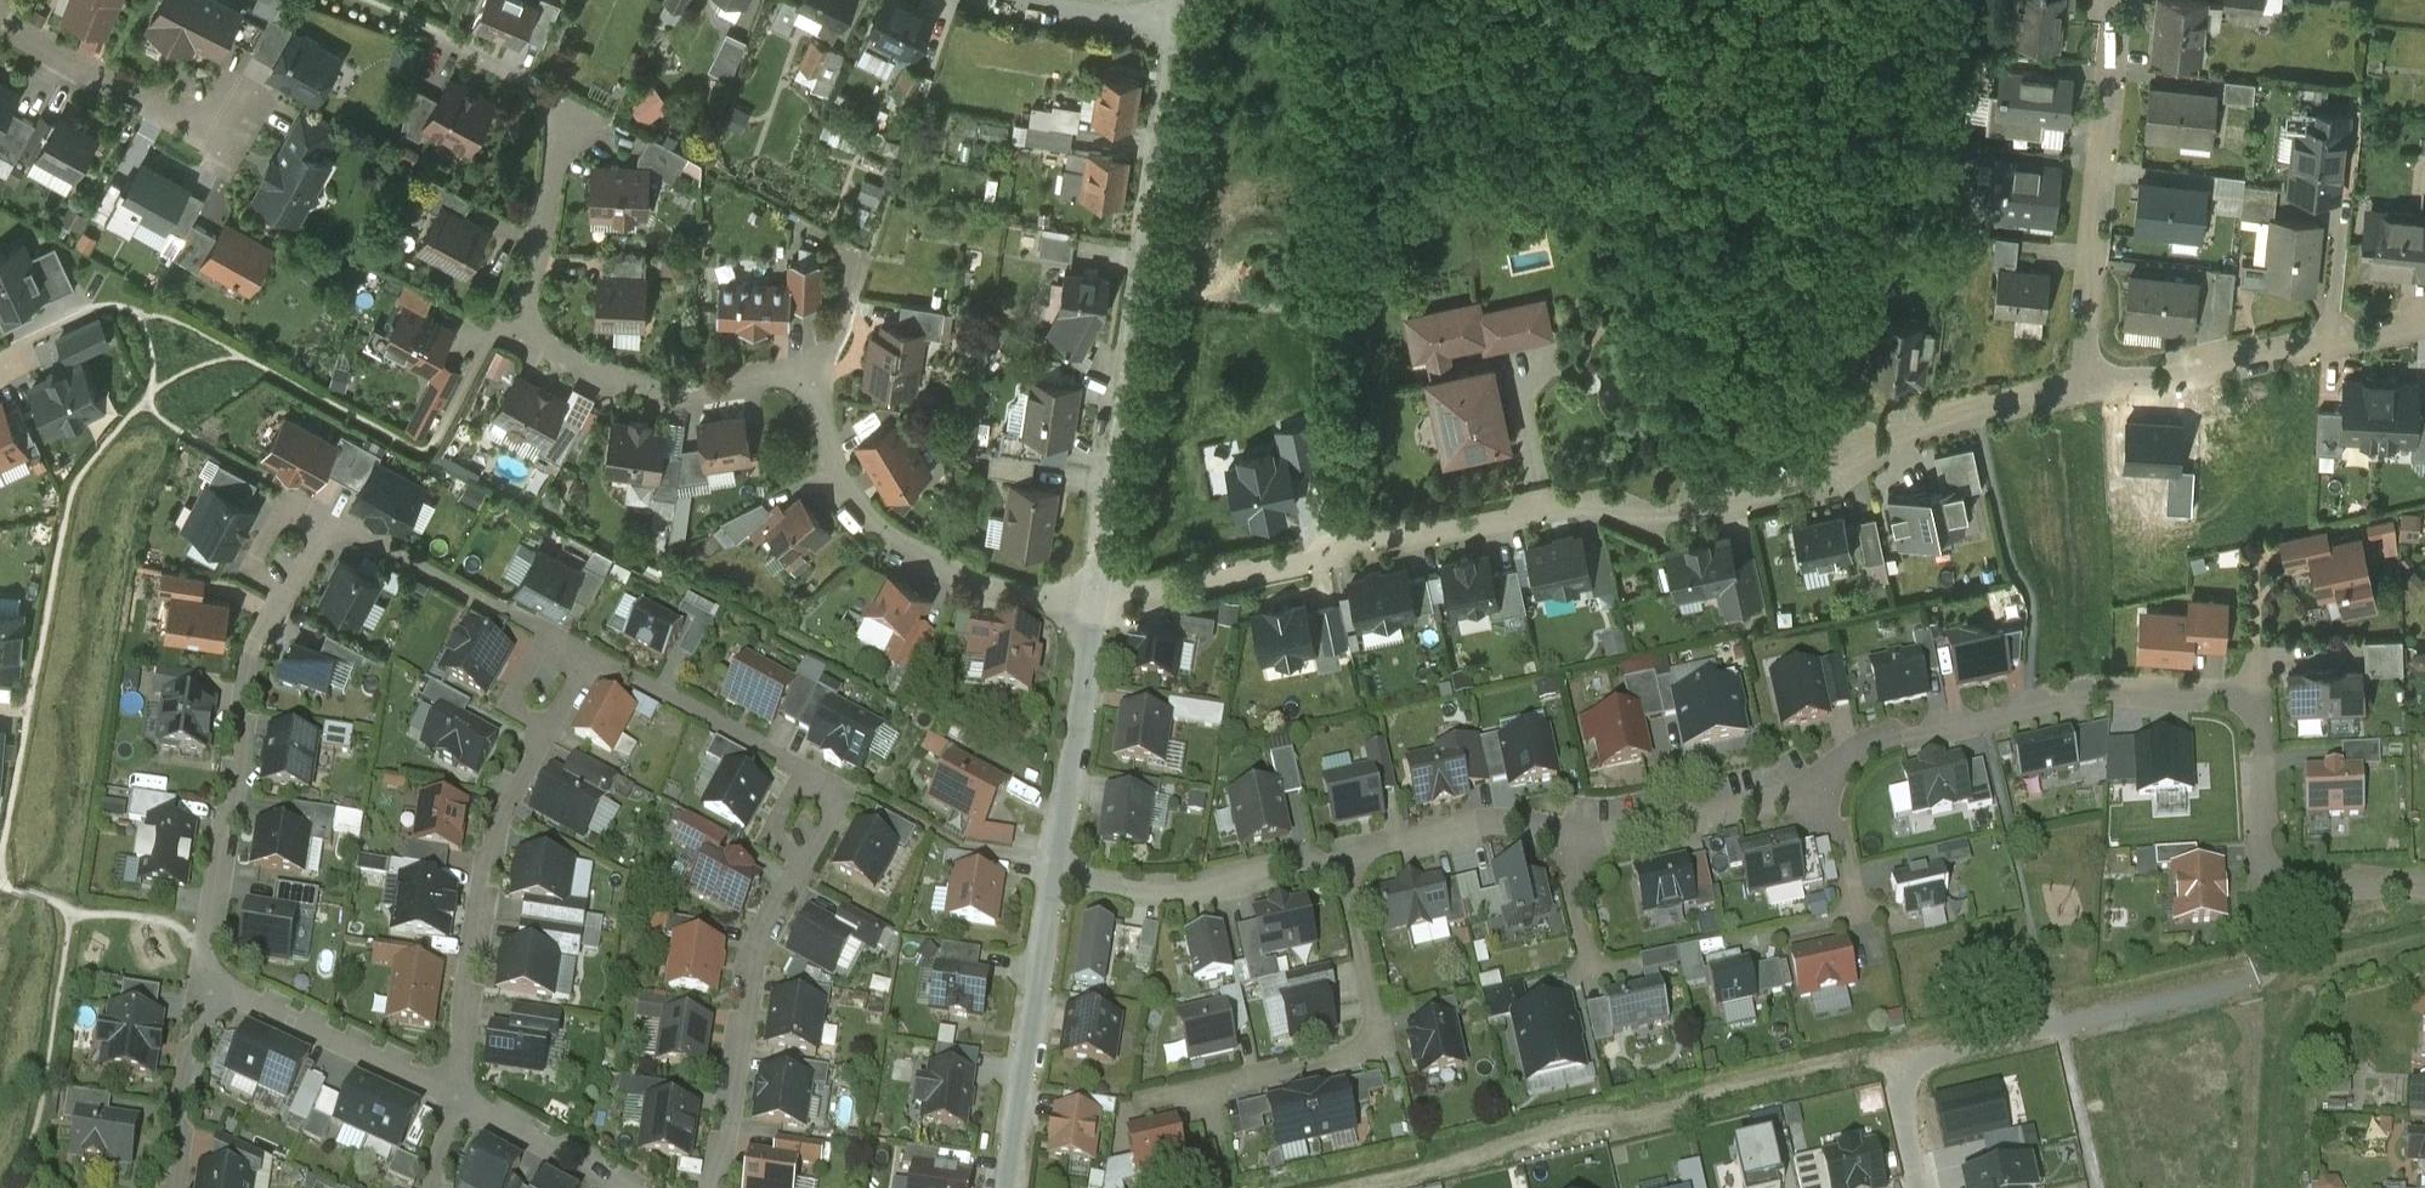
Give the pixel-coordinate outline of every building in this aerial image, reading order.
[(67,15),(107,31),(119,0),(73,0),(67,15)] [(221,0),(164,0),(150,28),(192,49),(197,41),(221,53),(230,34),(242,11),(241,10),(221,0)] [(472,16),(527,41),(531,31),(551,40),(569,0),(479,0),(472,16)] [(800,4),(825,16),(818,31),(835,39),(842,25),(855,0),(802,0),(800,4)] [(903,0),(888,0),(873,31),(913,51),(932,14),(903,0)] [(2013,2),(2015,2),(2013,17),(2015,18),(2016,16),(2022,17),(2020,42),(2062,46),(2066,8),(2067,0),(2013,0),(2013,2)] [(2066,8),(2075,9),(2076,0),(2067,0),(2066,8)] [(2157,20),(2160,20),(2156,54),(2154,53),(2154,55),(2201,60),(2207,0),(2159,0),(2157,20)] [(2224,6),(2262,9),(2263,0),(2225,0),(2224,6)] [(275,16),(244,3),(241,10),(242,11),(230,34),(257,48),(275,16)] [(257,48),(255,51),(276,64),(295,31),(296,32),(298,28),(275,16),(257,48)] [(715,67),(737,74),(751,35),(729,28),(715,67)] [(307,33),(301,35),(296,32),(295,31),(276,64),(272,72),(318,98),(341,57),(320,45),(318,40),(307,33)] [(814,38),(801,65),(818,73),(831,47),(814,38)] [(831,47),(818,73),(812,89),(830,95),(844,54),(831,47)] [(907,64),(894,90),(911,99),(924,73),(907,64)] [(2071,77),(2002,69),(1998,113),(1999,113),(1999,111),(2014,112),(2014,115),(2066,121),(2071,77)] [(1141,81),(1102,75),(1095,121),(1134,127),(1141,81)] [(2256,80),(2226,78),(2224,98),(2254,100),(2256,80)] [(495,102),(451,79),(440,99),(426,124),(428,126),(449,136),(457,134),(473,142),(495,102)] [(657,79),(632,99),(649,122),(675,102),(657,79)] [(10,107),(19,92),(0,81),(0,125),(10,107)] [(415,85),(403,128),(421,138),(428,126),(426,124),(440,99),(415,85)] [(2216,95),(2173,91),(2173,88),(2150,86),(2145,134),(2168,137),(2168,133),(2212,137),(2211,141),(2213,141),(2218,93),(2216,93),(2216,95)] [(10,107),(0,125),(0,151),(16,160),(21,152),(37,122),(10,107)] [(1054,110),(1034,107),(1031,125),(1073,132),(1074,130),(1052,127),(1054,110)] [(343,129),(306,108),(288,139),(318,155),(322,147),(330,152),(343,129)] [(2347,112),(2317,109),(2315,124),(2345,127),(2347,112)] [(37,122),(21,152),(36,160),(39,153),(57,122),(42,113),(37,122)] [(99,137),(61,115),(57,122),(39,153),(77,175),(99,137)] [(2315,124),(2297,122),(2297,123),(2300,124),(2296,167),(2292,167),(2290,189),(2338,194),(2341,172),(2338,172),(2343,129),(2345,129),(2345,127),(2315,124)] [(1073,132),(1031,125),(1028,142),(1071,149),(1073,132)] [(690,155),(651,134),(639,156),(639,168),(649,168),(649,170),(654,170),(676,182),(690,155)] [(1975,142),(1936,138),(1934,158),(1973,162),(1975,142)] [(318,155),(288,139),(287,141),(288,141),(278,158),(274,156),(264,175),(268,177),(257,195),(299,219),(309,202),(320,199),(317,187),(331,163),(318,155)] [(1129,158),(1090,152),(1087,172),(1066,168),(1063,194),(1084,197),(1083,197),(1122,203),(1129,158)] [(2060,166),(1995,159),(1995,157),(1993,157),(1991,182),(1988,204),(1987,213),(1989,213),(1989,211),(2033,216),(2054,219),(2054,220),(2056,220),(2061,165),(2060,164),(2060,166)] [(188,187),(144,162),(123,200),(167,224),(188,187)] [(622,167),(620,165),(613,165),(611,167),(595,166),(595,184),(594,184),(594,186),(595,186),(594,191),(594,193),(594,211),(647,213),(648,195),(648,193),(648,189),(649,188),(649,186),(648,186),(649,170),(649,168),(639,168),(622,167)] [(474,198),(433,177),(420,202),(439,212),(443,205),(464,216),(474,198)] [(1981,181),(1973,186),(1972,195),(1978,202),(1988,204),(1991,182),(1981,181)] [(2206,190),(2162,186),(2163,183),(2140,181),(2135,229),(2157,231),(2158,228),(2201,232),(2201,236),(2202,236),(2208,188),(2206,188),(2206,190)] [(2278,186),(2245,182),(2243,199),(2276,202),(2278,186)] [(188,187),(167,224),(186,235),(194,221),(207,197),(188,187)] [(2276,202),(2243,199),(2242,215),(2272,218),(2272,217),(2274,217),(2276,202)] [(72,205),(65,217),(72,221),(78,208),(72,205)] [(464,216),(443,205),(439,212),(421,247),(466,271),(489,229),(464,216)] [(89,214),(78,208),(72,221),(82,227),(89,214)] [(2372,209),(2370,238),(2361,237),(2360,241),(2364,242),(2361,267),(2367,267),(2370,271),(2379,272),(2383,269),(2424,273),(2424,214),(2372,209)] [(2054,219),(2033,216),(2032,225),(2053,228),(2054,220),(2054,219)] [(2274,217),(2272,217),(2272,218),(2276,219),(2272,262),(2243,259),(2241,282),(2314,289),(2316,267),(2314,267),(2318,223),(2321,223),(2321,222),(2274,217)] [(219,235),(194,221),(186,235),(175,255),(202,270),(206,262),(205,261),(219,235)] [(273,248),(226,222),(219,235),(205,261),(206,262),(251,287),(252,286),(260,284),(266,273),(264,265),(273,248)] [(93,247),(101,233),(87,224),(79,239),(93,247)] [(1075,240),(1044,235),(1041,255),(1073,259),(1075,240)] [(23,239),(0,250),(0,321),(52,295),(31,254),(23,239)] [(73,285),(53,243),(31,254),(52,295),(73,285)] [(646,257),(609,256),(608,276),(645,278),(646,257)] [(821,262),(792,261),(791,286),(793,286),(792,305),(819,306),(821,262)] [(2050,270),(2000,265),(1995,310),(2045,315),(2050,270)] [(2236,269),(2217,267),(2213,305),(2232,307),(2236,269)] [(1110,279),(1066,272),(1060,310),(1101,317),(1105,317),(1110,279)] [(2198,281),(2130,274),(2125,322),(2193,329),(2198,281)] [(608,276),(600,276),(598,324),(645,326),(647,278),(645,278),(608,276)] [(791,286),(720,283),(718,321),(741,322),(741,329),(769,330),(769,323),(791,324),(792,305),(793,286),(791,286)] [(432,311),(409,299),(385,344),(432,369),(453,329),(434,319),(432,311)] [(1543,300),(1496,310),(1503,344),(1551,334),(1543,300)] [(1478,302),(1408,318),(1417,356),(1429,353),(1435,377),(1453,373),(1448,349),(1487,341),(1481,314),(1478,302)] [(946,310),(903,304),(899,329),(923,333),(922,335),(942,338),(946,310)] [(1101,317),(1060,310),(1049,331),(1067,341),(1066,343),(1069,345),(1070,343),(1083,350),(1101,317)] [(1921,321),(1880,316),(1873,375),(1915,379),(1915,377),(1923,378),(1926,357),(1917,356),(1921,321)] [(100,319),(61,336),(70,358),(110,340),(100,319)] [(899,329),(894,329),(886,335),(885,339),(875,338),(869,378),(915,385),(922,335),(923,333),(899,329)] [(1083,350),(1070,343),(1069,345),(1063,356),(1087,369),(1094,357),(1083,350)] [(85,361),(26,388),(46,433),(105,407),(85,361)] [(442,362),(425,396),(441,405),(459,371),(442,362)] [(1435,377),(1430,378),(1447,456),(1467,451),(1474,456),(1487,453),(1492,446),(1509,442),(1492,364),(1453,373),(1435,377)] [(537,385),(518,375),(497,414),(512,422),(511,424),(513,431),(519,435),(527,433),(528,431),(544,440),(546,441),(561,412),(567,401),(555,395),(555,392),(540,384),(537,385)] [(2365,379),(2345,378),(2343,410),(2342,436),(2344,436),(2378,438),(2382,376),(2369,376),(2365,379)] [(2398,381),(2395,377),(2382,376),(2378,438),(2413,440),(2415,440),(2416,414),(2418,382),(2398,381)] [(1079,386),(1033,379),(1031,389),(1025,430),(1025,431),(1047,435),(1071,438),(1079,386)] [(1019,399),(1012,405),(1008,427),(1025,430),(1031,389),(1021,387),(1019,399)] [(0,393),(0,473),(30,460),(0,392),(0,393)] [(902,407),(880,404),(876,406),(889,427),(899,421),(902,407)] [(876,406),(853,421),(866,442),(889,427),(876,406)] [(2343,410),(2319,408),(2317,452),(2343,453),(2344,436),(2342,436),(2343,410)] [(561,412),(546,441),(544,440),(539,450),(542,452),(562,462),(582,423),(561,412)] [(2416,414),(2415,440),(2413,440),(2412,457),(2424,458),(2424,414),(2416,414)] [(337,442),(287,415),(267,452),(284,461),(283,464),(299,473),(301,471),(318,480),(325,467),(338,443),(337,442)] [(744,417),(701,424),(704,445),(707,465),(709,464),(751,458),(744,417)] [(649,426),(650,422),(633,420),(632,424),(615,421),(608,470),(614,471),(616,474),(628,476),(631,473),(657,477),(659,477),(663,451),(666,428),(649,426)] [(930,471),(899,421),(889,427),(866,442),(860,445),(888,491),(912,476),(919,477),(930,471)] [(1008,427),(1004,427),(1000,452),(1036,458),(1043,459),(1047,435),(1025,431),(1025,430),(1008,427)] [(344,430),(337,442),(338,443),(325,467),(344,478),(364,442),(344,430)] [(364,442),(344,478),(362,487),(377,460),(379,460),(383,452),(364,442)] [(704,445),(682,448),(682,454),(679,484),(711,479),(709,464),(707,465),(704,445)] [(1974,445),(1935,454),(1943,487),(1962,483),(1964,490),(1983,486),(1974,445)] [(682,454),(663,451),(659,477),(657,477),(655,495),(677,498),(679,484),(682,454)] [(1000,452),(992,451),(989,473),(1033,479),(1036,458),(1000,452)] [(562,462),(542,452),(538,460),(557,470),(562,462)] [(259,480),(221,460),(209,482),(247,502),(259,480)] [(379,460),(377,460),(362,487),(355,500),(371,509),(370,511),(386,519),(387,518),(403,526),(425,486),(379,460)] [(247,502),(209,482),(197,504),(204,508),(193,527),(233,549),(256,507),(247,502)] [(1931,488),(1889,497),(1899,544),(1942,535),(1941,534),(1966,528),(1963,514),(1969,513),(1964,490),(1962,483),(1943,487),(1932,490),(1931,488)] [(1056,490),(1014,484),(1005,543),(1047,549),(1056,490)] [(826,528),(826,527),(801,498),(778,518),(763,501),(722,521),(739,541),(752,529),(758,537),(769,528),(770,530),(771,529),(793,555),(801,549),(813,539),(817,543),(829,532),(826,528)] [(2405,508),(2406,534),(2424,534),(2424,507),(2405,508)] [(1844,511),(1793,522),(1802,566),(1854,554),(1844,511)] [(2390,549),(2402,548),(2401,514),(2372,516),(2373,530),(2389,529),(2390,549)] [(1876,516),(1858,520),(1867,562),(1885,558),(1876,516)] [(2325,530),(2282,540),(2287,562),(2312,556),(2310,548),(2328,544),(2325,530)] [(1556,540),(1529,546),(1539,590),(1558,586),(1559,587),(1575,584),(1575,582),(1592,579),(1590,570),(1584,545),(1582,534),(1572,536),(1572,533),(1556,537),(1556,540)] [(1708,539),(1689,543),(1689,545),(1669,549),(1679,594),(1719,585),(1724,606),(1762,598),(1752,555),(1733,559),(1728,536),(1708,540),(1708,539)] [(2328,544),(2310,548),(2312,556),(2320,593),(2340,589),(2345,612),(2375,605),(2360,538),(2328,544)] [(1603,541),(1584,545),(1590,570),(1608,566),(1603,541)] [(581,569),(540,547),(518,588),(561,611),(571,591),(582,570),(581,569)] [(811,561),(801,549),(793,555),(786,561),(796,574),(811,561)] [(1473,555),(1458,558),(1459,560),(1443,564),(1453,611),(1489,603),(1499,601),(1493,572),(1489,554),(1473,557),(1473,555)] [(609,566),(590,555),(587,561),(606,571),(609,566)] [(382,579),(344,559),(324,597),(361,617),(382,579)] [(586,561),(581,569),(582,570),(571,591),(590,602),(606,572),(606,571),(587,561),(586,561)] [(404,572),(387,563),(382,573),(399,582),(404,572)] [(207,574),(164,566),(161,587),(173,589),(204,594),(207,574)] [(1518,566),(1493,572),(1499,601),(1489,603),(1492,616),(1527,609),(1518,566)] [(1608,566),(1590,570),(1592,579),(1594,589),(1614,585),(1610,566),(1608,566)] [(1407,569),(1352,581),(1354,593),(1361,624),(1416,612),(1409,579),(1407,569)] [(1428,574),(1409,579),(1416,612),(1435,608),(1428,574)] [(930,598),(891,578),(867,624),(906,645),(916,626),(930,598)] [(204,594),(173,589),(166,634),(225,643),(232,598),(204,594)] [(1354,593),(1340,596),(1347,627),(1361,624),(1354,593)] [(1225,597),(1224,614),(1240,615),(1241,598),(1225,597)] [(2191,613),(2161,611),(2160,612),(2156,614),(2152,618),(2149,622),(2148,622),(2148,626),(2142,625),(2140,655),(2169,657),(2172,655),(2182,655),(2182,658),(2189,659),(2191,643),(2192,629),(2206,630),(2208,600),(2192,599),(2191,613)] [(2223,645),(2226,601),(2208,600),(2206,630),(2192,629),(2191,643),(2223,645)] [(1291,605),(1269,609),(1270,612),(1255,615),(1265,657),(1279,654),(1280,659),(1302,655),(1301,653),(1315,649),(1313,639),(1323,637),(1317,610),(1307,612),(1306,604),(1291,607),(1291,605)] [(1338,604),(1317,609),(1323,637),(1325,647),(1346,642),(1338,604)] [(508,628),(470,607),(459,627),(468,631),(468,630),(498,647),(508,628)] [(685,629),(644,607),(624,644),(665,667),(685,629)] [(21,672),(24,610),(0,608),(0,671),(21,672)] [(1216,614),(1183,609),(1179,633),(1184,634),(1184,635),(1212,639),(1216,614)] [(715,624),(694,613),(689,621),(696,625),(692,633),(706,641),(715,624)] [(2023,624),(1996,629),(1997,631),(1998,631),(2006,670),(2021,667),(2023,624)] [(936,637),(916,626),(906,645),(903,650),(923,661),(936,637)] [(1039,633),(996,626),(986,686),(1030,693),(1033,675),(1037,676),(1041,653),(1036,652),(1039,633)] [(1179,633),(1139,626),(1136,643),(1133,643),(1130,659),(1133,660),(1131,677),(1176,684),(1184,635),(1184,634),(1179,633)] [(367,650),(329,629),(321,650),(343,658),(343,659),(361,666),(367,650)] [(1982,629),(1963,633),(1964,638),(1949,642),(1960,690),(2008,679),(2006,670),(1998,631),(1997,631),(1983,634),(1982,629)] [(498,647),(468,630),(468,631),(453,659),(459,663),(451,678),(486,698),(511,653),(498,647)] [(1930,631),(1914,635),(1917,651),(1934,647),(1930,631)] [(706,641),(692,633),(680,655),(695,663),(706,641)] [(2403,637),(2365,639),(2366,672),(2404,671),(2403,637)] [(321,650),(295,640),(280,681),(282,681),(280,686),(298,693),(300,688),(328,699),(343,659),(343,658),(321,650)] [(1934,647),(1917,651),(1918,656),(1923,677),(1939,674),(1934,647)] [(903,650),(894,667),(914,677),(923,661),(903,650)] [(1918,656),(1872,666),(1881,707),(1927,697),(1923,677),(1918,656)] [(794,687),(747,661),(726,700),(774,726),(779,717),(795,687),(794,687)] [(1842,662),(1818,668),(1827,710),(1852,705),(1842,662)] [(1818,668),(1773,677),(1784,728),(1829,718),(1827,710),(1818,668)] [(2360,670),(2335,671),(2332,669),(2319,669),(2316,672),(2291,673),(2294,725),(2362,722),(2360,670)] [(204,679),(160,673),(156,698),(168,700),(169,698),(200,703),(204,679)] [(1656,676),(1625,682),(1631,712),(1638,710),(1641,723),(1665,718),(1657,683),(1656,676)] [(1735,676),(1697,685),(1699,692),(1677,697),(1676,697),(1679,715),(1687,749),(1746,737),(1741,713),(1743,713),(1735,676)] [(795,687),(779,717),(798,728),(819,689),(799,678),(794,687),(795,687)] [(1673,679),(1657,683),(1665,718),(1679,715),(1676,697),(1677,697),(1673,679)] [(472,707),(434,686),(424,703),(442,713),(443,712),(464,723),(472,707)] [(819,689),(798,728),(817,738),(834,706),(835,707),(839,700),(819,689)] [(629,709),(599,694),(577,736),(612,755),(633,716),(634,712),(629,709)] [(661,710),(635,697),(629,709),(634,712),(633,716),(652,727),(661,710)] [(200,703),(169,698),(168,700),(164,729),(161,731),(159,745),(164,751),(179,753),(182,751),(208,755),(213,721),(207,712),(208,704),(200,703)] [(835,707),(834,706),(817,738),(813,747),(829,756),(826,762),(842,771),(845,765),(862,773),(884,733),(835,707)] [(1631,712),(1594,720),(1605,768),(1649,758),(1641,723),(1638,710),(1631,712)] [(1171,718),(1125,711),(1117,759),(1163,766),(1171,718)] [(464,723),(443,712),(442,713),(424,747),(443,757),(441,762),(458,771),(460,767),(479,777),(499,741),(464,723)] [(356,732),(327,728),(323,751),(352,756),(356,732)] [(2110,728),(2091,733),(2097,763),(2108,761),(2109,745),(2110,728)] [(1504,742),(1502,742),(1510,780),(1512,788),(1558,778),(1548,732),(1504,742)] [(2071,733),(2012,746),(2020,784),(2079,771),(2079,767),(2072,737),(2071,733)] [(2091,733),(2072,737),(2079,767),(2097,763),(2091,733)] [(319,742),(273,735),(265,786),(311,793),(319,742)] [(1503,737),(1481,742),(1490,784),(1490,785),(1510,780),(1502,742),(1504,742),(1503,737)] [(756,762),(718,741),(708,760),(727,770),(728,769),(747,779),(756,762)] [(1481,742),(1456,747),(1457,754),(1458,753),(1467,789),(1490,784),(1481,742)] [(2139,786),(2137,746),(2137,743),(2109,745),(2108,761),(2106,787),(2139,786)] [(2139,786),(2140,797),(2192,794),(2190,743),(2137,746),(2139,786)] [(1184,770),(1189,748),(1174,745),(1169,766),(1184,770)] [(2380,745),(2343,747),(2343,768),(2343,769),(2363,769),(2381,768),(2380,745)] [(1388,750),(1369,754),(1373,772),(1378,796),(1397,792),(1388,750)] [(1293,752),(1273,757),(1279,786),(1282,799),(1302,794),(1293,752)] [(1457,754),(1409,764),(1418,808),(1435,804),(1436,807),(1452,803),(1452,801),(1468,797),(1467,789),(1458,753),(1457,754)] [(956,758),(933,801),(984,829),(1007,786),(956,758)] [(618,780),(580,759),(568,781),(606,802),(618,780)] [(1959,761),(1942,765),(1941,762),(1922,766),(1923,769),(1905,773),(1915,815),(1932,811),(1933,816),(1953,811),(1952,807),(1967,803),(1969,803),(1961,769),(1959,761)] [(1983,764),(1961,769),(1969,803),(1967,803),(1969,811),(1993,806),(1983,764)] [(2363,769),(2343,769),(2343,768),(2325,769),(2325,770),(2305,771),(2307,819),(2365,816),(2363,769)] [(747,779),(728,769),(727,770),(706,809),(746,831),(768,791),(747,779)] [(1373,772),(1327,782),(1336,826),(1382,816),(1378,796),(1373,772)] [(568,781),(556,775),(535,812),(586,839),(606,802),(568,781)] [(1162,786),(1119,779),(1117,793),(1152,798),(1160,800),(1162,786)] [(1279,786),(1231,797),(1242,846),(1289,836),(1281,799),(1282,799),(1279,786)] [(1117,793),(1111,792),(1103,841),(1144,848),(1152,798),(1117,793)] [(179,804),(135,797),(131,823),(153,826),(153,825),(175,828),(179,804)] [(468,807),(424,801),(417,846),(461,852),(468,807)] [(338,813),(294,807),(290,832),(309,835),(307,844),(332,848),(338,813)] [(714,851),(695,841),(703,826),(690,819),(675,847),(707,864),(714,851)] [(175,828),(153,825),(153,826),(150,843),(143,842),(139,866),(146,867),(143,885),(186,891),(189,871),(190,871),(192,857),(191,856),(195,831),(175,828)] [(916,834),(899,825),(891,840),(908,849),(916,834)] [(290,832),(263,828),(257,869),(303,876),(307,844),(309,835),(290,832)] [(897,849),(859,829),(837,871),(875,891),(897,849)] [(1793,838),(1742,850),(1751,896),(1801,884),(1803,884),(1795,849),(1793,838)] [(451,852),(417,847),(417,845),(408,844),(404,866),(438,871),(438,872),(447,873),(451,852)] [(1824,887),(1814,844),(1795,849),(1803,884),(1801,884),(1803,892),(1824,887)] [(1949,848),(1934,851),(1938,870),(1943,869),(1953,867),(1949,848)] [(2197,849),(2156,851),(2158,869),(2176,868),(2176,866),(2198,865),(2197,849)] [(729,864),(718,858),(720,855),(714,851),(707,864),(692,891),(741,918),(756,890),(761,889),(759,884),(761,881),(741,870),(743,868),(731,861),(729,864)] [(1934,851),(1906,858),(1910,877),(1938,870),(1934,851)] [(982,860),(951,855),(949,869),(980,874),(982,860)] [(574,866),(521,857),(515,901),(529,903),(568,909),(568,907),(574,866)] [(1686,862),(1636,873),(1645,914),(1695,903),(1696,903),(1694,895),(1686,862)] [(404,866),(394,864),(391,880),(404,883),(405,881),(436,886),(438,872),(438,871),(404,866)] [(2198,865),(2176,866),(2176,868),(2180,924),(2224,921),(2222,899),(2228,899),(2227,884),(2221,884),(2220,864),(2198,865)] [(1542,879),(1524,883),(1520,865),(1495,871),(1500,893),(1505,916),(1509,930),(1518,928),(1518,929),(1524,927),(1524,926),(1533,924),(1533,920),(1550,916),(1542,879)] [(1910,877),(1892,881),(1898,905),(1904,904),(1907,921),(1946,912),(1942,895),(1948,894),(1943,869),(1938,870),(1910,877)] [(1003,879),(956,872),(953,890),(956,891),(952,919),(996,926),(1003,879)] [(1477,878),(1457,883),(1466,926),(1487,921),(1486,920),(1481,897),(1477,878)] [(436,886),(405,881),(404,883),(400,912),(392,918),(398,925),(397,934),(447,941),(450,922),(455,923),(457,908),(452,907),(455,889),(436,886)] [(1419,883),(1401,887),(1402,890),(1382,895),(1386,912),(1384,912),(1385,915),(1387,915),(1391,932),(1410,928),(1412,933),(1429,929),(1428,924),(1446,920),(1448,920),(1440,887),(1439,882),(1419,886),(1419,883)] [(1457,883),(1440,887),(1448,920),(1446,920),(1448,930),(1466,926),(1457,883)] [(321,894),(278,888),(274,912),(297,915),(297,917),(317,920),(321,894)] [(1713,891),(1694,895),(1696,903),(1695,903),(1697,912),(1717,908),(1713,891)] [(1505,916),(1500,893),(1481,897),(1486,920),(1505,916)] [(568,909),(529,903),(525,927),(564,933),(568,909)] [(1305,903),(1290,906),(1289,904),(1272,908),(1273,910),(1257,913),(1266,957),(1315,946),(1305,903)] [(587,910),(568,907),(568,909),(564,933),(583,936),(585,919),(587,910)] [(274,912),(251,908),(243,958),(289,965),(297,917),(297,915),(274,912)] [(887,932),(853,913),(842,933),(854,939),(854,941),(876,953),(887,932)] [(842,933),(812,916),(791,955),(834,978),(854,941),(854,939),(842,933)] [(604,923),(585,919),(583,936),(602,939),(604,923)] [(692,924),(668,921),(668,922),(657,920),(655,936),(666,938),(665,939),(678,941),(690,942),(692,924)] [(1115,925),(1086,920),(1076,984),(1105,988),(1115,925)] [(712,927),(692,924),(690,942),(709,945),(712,927)] [(1160,927),(1145,925),(1141,951),(1156,953),(1160,927)] [(564,933),(525,927),(522,951),(560,957),(564,933)] [(1224,928),(1186,936),(1196,984),(1234,976),(1224,928)] [(583,936),(564,933),(560,957),(560,958),(579,961),(581,950),(583,936)] [(602,939),(583,936),(581,950),(600,953),(602,939)] [(690,942),(678,941),(670,990),(716,997),(723,948),(709,945),(690,942)] [(1846,944),(1793,956),(1802,999),(1856,987),(1846,944)] [(423,953),(380,946),(377,964),(406,968),(406,967),(420,969),(423,953)] [(978,976),(982,952),(944,946),(940,970),(978,976)] [(1698,947),(1677,952),(1681,967),(1685,989),(1705,984),(1707,994),(1714,992),(1709,972),(1703,973),(1698,947)] [(522,951),(507,949),(501,992),(554,1000),(560,958),(560,957),(522,951)] [(1677,952),(1640,959),(1644,975),(1681,967),(1677,952)] [(1737,956),(1708,962),(1710,972),(1709,972),(1714,992),(1718,1012),(1758,1003),(1757,998),(1751,970),(1749,963),(1739,965),(1737,956)] [(1276,964),(1248,970),(1251,987),(1280,980),(1276,964)] [(1751,970),(1757,998),(1786,992),(1779,964),(1751,970)] [(420,969),(406,967),(406,968),(403,984),(396,983),(393,1006),(400,1007),(397,1024),(433,1030),(442,972),(420,969)] [(1330,969),(1288,979),(1292,997),(1334,988),(1330,969)] [(978,976),(940,970),(934,1012),(951,1015),(951,1017),(968,1020),(968,1018),(982,1020),(988,978),(978,976)] [(126,983),(94,978),(93,983),(125,988),(126,987),(126,983)] [(1662,985),(1604,998),(1605,1004),(1612,1037),(1670,1024),(1662,985)] [(833,993),(790,986),(788,1001),(825,1007),(825,1006),(825,1008),(830,1009),(833,993)] [(1522,986),(1483,994),(1488,1021),(1513,1015),(1527,1012),(1522,986)] [(162,992),(126,987),(125,988),(122,1013),(158,1019),(162,992)] [(1292,997),(1283,999),(1293,1041),(1335,1031),(1326,991),(1334,989),(1334,988),(1292,997)] [(1241,989),(1222,993),(1225,1008),(1226,1012),(1245,1007),(1241,989)] [(788,1001),(777,998),(769,1046),(816,1054),(825,1008),(825,1007),(788,1001)] [(665,1004),(645,1001),(642,1020),(661,1023),(665,1004)] [(1456,1001),(1437,1005),(1441,1023),(1453,1021),(1460,1019),(1456,1001)] [(1527,1012),(1513,1015),(1529,1084),(1586,1071),(1570,1003),(1527,1012)] [(688,1007),(665,1004),(661,1023),(666,1023),(667,1019),(686,1021),(688,1007)] [(1612,1037),(1605,1004),(1587,1008),(1595,1047),(1614,1043),(1612,1037)] [(1437,1005),(1414,1010),(1418,1029),(1441,1023),(1437,1005)] [(1245,1007),(1226,1012),(1233,1043),(1249,1028),(1245,1007)] [(1226,1012),(1225,1008),(1181,1017),(1191,1061),(1235,1051),(1233,1043),(1226,1012)] [(562,1016),(519,1009),(515,1033),(549,1038),(548,1040),(558,1042),(562,1016)] [(122,1013),(114,1012),(111,1032),(104,1031),(101,1050),(108,1051),(105,1070),(154,1078),(157,1058),(162,1059),(165,1040),(160,1039),(163,1020),(158,1019),(122,1013)] [(1120,1021),(1071,1013),(1064,1057),(1113,1065),(1120,1021)] [(686,1021),(667,1019),(666,1023),(660,1064),(704,1071),(711,1025),(686,1021)] [(1418,1029),(1413,1030),(1415,1042),(1411,1043),(1416,1066),(1421,1065),(1423,1077),(1463,1068),(1453,1021),(1441,1023),(1418,1029)] [(515,1033),(495,1030),(489,1067),(543,1075),(548,1040),(549,1038),(515,1033)] [(280,1048),(249,1033),(247,1038),(232,1070),(229,1078),(260,1092),(280,1048)] [(228,1040),(217,1063),(232,1070),(247,1038),(228,1040)] [(981,1054),(939,1047),(936,1070),(973,1076),(977,1077),(981,1054)] [(311,1062),(280,1048),(260,1092),(291,1106),(311,1062)] [(217,1063),(214,1081),(225,1087),(229,1078),(232,1070),(217,1063)] [(830,1071),(802,1067),(799,1081),(811,1083),(811,1088),(827,1090),(830,1071)] [(936,1070),(933,1070),(931,1085),(921,1084),(918,1105),(927,1106),(925,1122),(965,1128),(973,1076),(936,1070)] [(2351,1072),(2330,1071),(2330,1096),(2350,1097),(2351,1072)] [(799,1081),(765,1076),(758,1124),(804,1131),(811,1088),(811,1083),(799,1081)] [(1379,1079),(1364,1082),(1367,1097),(1383,1094),(1379,1079)] [(311,1080),(301,1101),(317,1109),(327,1087),(311,1080)] [(646,1084),(629,1082),(626,1100),(643,1102),(646,1084)] [(338,1127),(338,1128),(369,1142),(389,1098),(358,1084),(349,1105),(338,1127)] [(669,1088),(646,1084),(643,1102),(650,1103),(666,1106),(669,1088)] [(1329,1090),(1319,1090),(1307,1093),(1318,1142),(1356,1134),(1345,1087),(1329,1090)] [(2412,1087),(2410,1116),(2424,1117),(2424,1088),(2412,1087)] [(2000,1089),(1939,1103),(1950,1151),(2011,1137),(2000,1089)] [(1294,1096),(1286,1100),(1269,1104),(1273,1118),(1280,1151),(1318,1142),(1307,1093),(1294,1096)] [(349,1105),(325,1094),(315,1116),(338,1127),(349,1105)] [(113,1101),(70,1095),(66,1123),(80,1125),(81,1116),(110,1120),(113,1101)] [(420,1112),(389,1098),(369,1142),(399,1156),(400,1156),(410,1134),(420,1112)] [(317,1109),(301,1101),(293,1118),(309,1126),(317,1109)] [(1117,1104),(1098,1101),(1096,1115),(1100,1116),(1100,1117),(1115,1119),(1117,1104)] [(666,1106),(650,1103),(642,1154),(690,1162),(693,1141),(691,1141),(696,1110),(666,1106)] [(1269,1104),(1262,1105),(1259,1110),(1261,1120),(1273,1118),(1269,1104)] [(1096,1115),(1059,1110),(1057,1123),(1055,1122),(1051,1144),(1054,1144),(1052,1157),(1093,1164),(1100,1117),(1100,1116),(1096,1115)] [(110,1120),(81,1116),(80,1125),(75,1159),(132,1168),(139,1125),(110,1120)] [(315,1116),(305,1138),(323,1146),(332,1125),(338,1128),(338,1127),(315,1116)] [(1176,1123),(1131,1133),(1136,1159),(1140,1173),(1141,1173),(1185,1162),(1176,1123)] [(425,1141),(410,1134),(400,1156),(419,1165),(422,1148),(425,1141)] [(2412,1138),(2411,1164),(2421,1164),(2421,1174),(2424,1179),(2424,1139),(2412,1138)] [(262,1157),(222,1139),(217,1171),(254,1177),(254,1179),(259,1179),(262,1157)] [(823,1149),(780,1142),(777,1160),(799,1163),(798,1165),(820,1168),(823,1149)] [(487,1147),(465,1187),(510,1187),(512,1185),(522,1166),(487,1147)] [(940,1154),(908,1149),(906,1167),(917,1169),(918,1168),(938,1171),(940,1154)] [(1878,1150),(1829,1162),(1835,1187),(1887,1187),(1878,1150)] [(1739,1158),(1745,1187),(1790,1187),(1784,1160),(1775,1162),(1773,1151),(1739,1158)] [(399,1156),(390,1177),(414,1187),(416,1187),(420,1165),(419,1165),(400,1156),(399,1156)] [(753,1156),(748,1187),(795,1187),(798,1165),(799,1163),(777,1160),(753,1156)] [(1109,1165),(1108,1165),(1105,1187),(1118,1187),(1143,1182),(1141,1173),(1140,1173),(1136,1159),(1109,1165)] [(918,1168),(917,1169),(915,1187),(968,1187),(970,1176),(938,1171),(918,1168)] [(206,1170),(204,1187),(253,1187),(254,1179),(254,1177),(217,1171),(206,1170)] [(1965,1187),(2032,1187),(2028,1172),(1965,1187)] [(2317,1187),(2347,1187),(2348,1177),(2318,1176),(2317,1187)]
